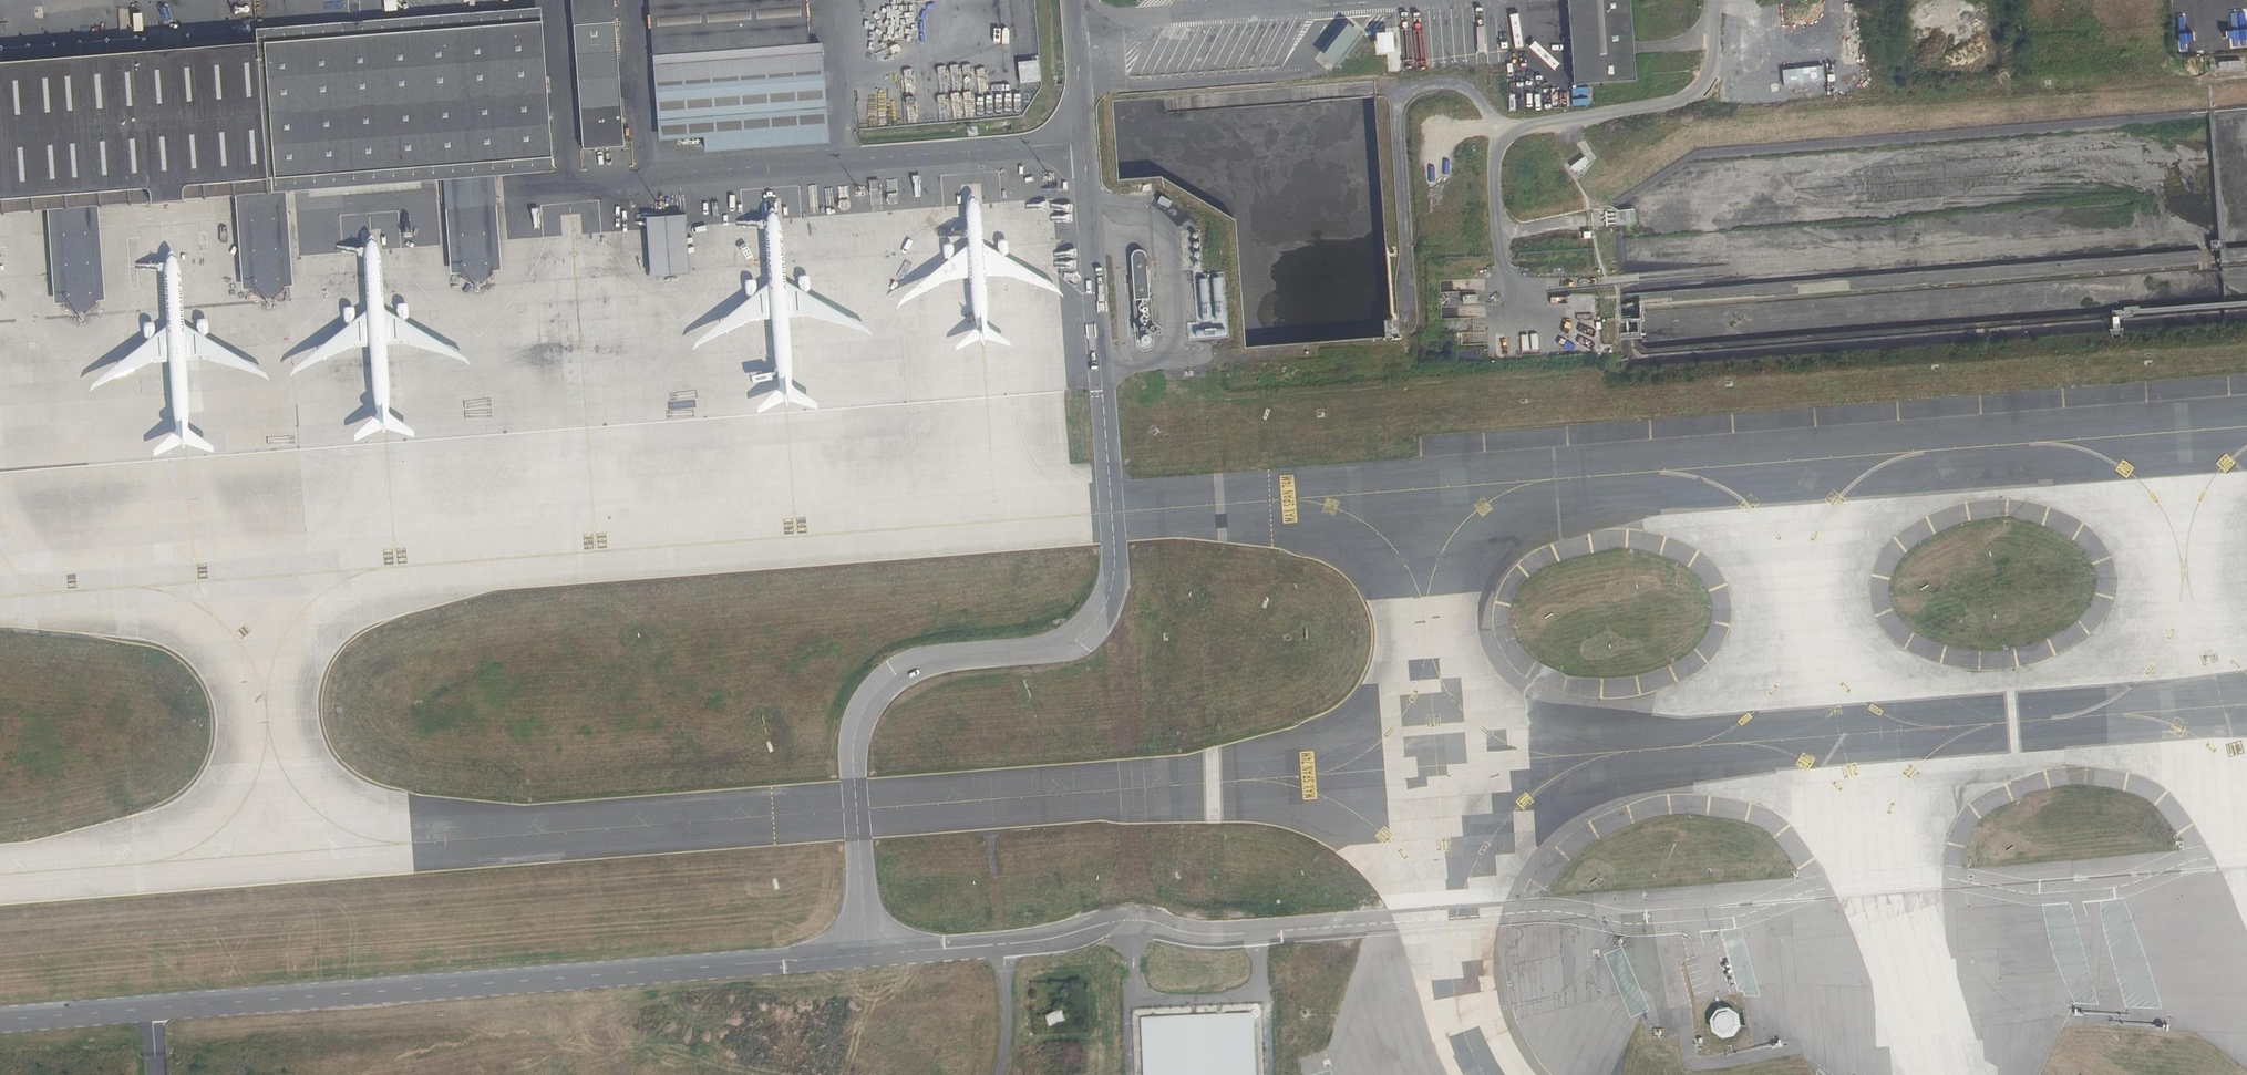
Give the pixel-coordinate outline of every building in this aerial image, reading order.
[(803,115),(794,0),(642,0),(647,72),(666,70),(670,125),(803,115)] [(1573,85),(1635,80),(1629,0),(1567,0),(1573,85)] [(187,30),(188,46),(142,49),(141,34),(0,44),(0,200),(42,197),(48,279),(60,278),(60,285),(61,287),(63,288),(69,287),(70,296),(88,294),(87,286),(93,286),(95,285),(96,283),(95,276),(106,275),(100,193),(230,184),(236,265),(247,264),(248,271),(249,273),(251,274),(257,273),(258,281),(276,280),(275,272),(281,271),(283,270),(284,268),(283,262),(294,261),(289,188),(449,175),(454,249),(465,248),(466,255),(467,256),(469,257),(475,257),(476,265),(494,264),(493,255),(499,255),(501,254),(502,252),(501,245),(512,244),(507,171),(554,167),(541,3),(187,30)] [(578,156),(620,153),(610,21),(568,24),(578,156)] [(1137,249),(1129,258),(1135,345),(1145,353),(1154,345),(1147,257),(1137,249)] [(1048,1029),(1064,1021),(1059,1010),(1043,1018),(1048,1029)]
